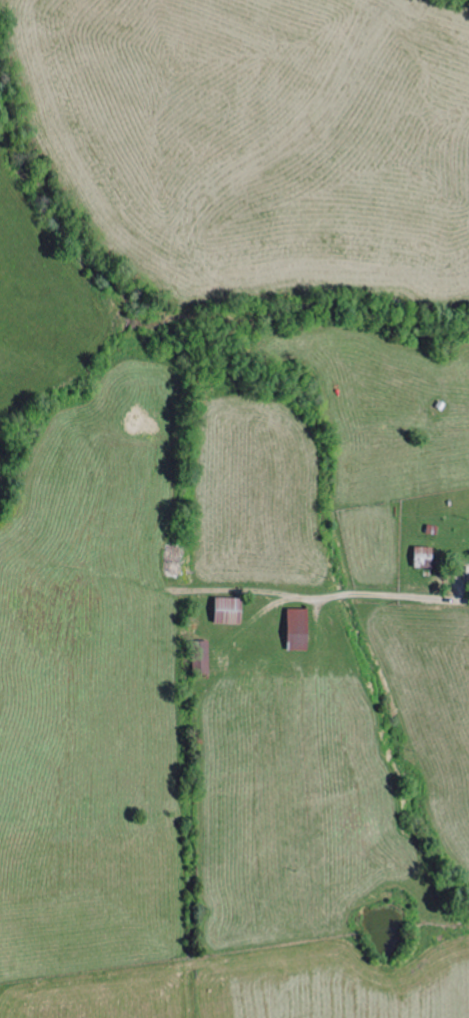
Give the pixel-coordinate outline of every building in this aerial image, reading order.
[(424,559),(420,559),(420,567),(426,567),(426,556),(434,556),(434,547),(414,547),(414,555),(424,555),(424,559)] [(167,576),(181,576),(181,550),(167,551),(167,576)] [(245,599),(219,597),(218,624),(244,625),(245,599)] [(290,651),(311,651),(312,609),(291,609),(290,651)]
